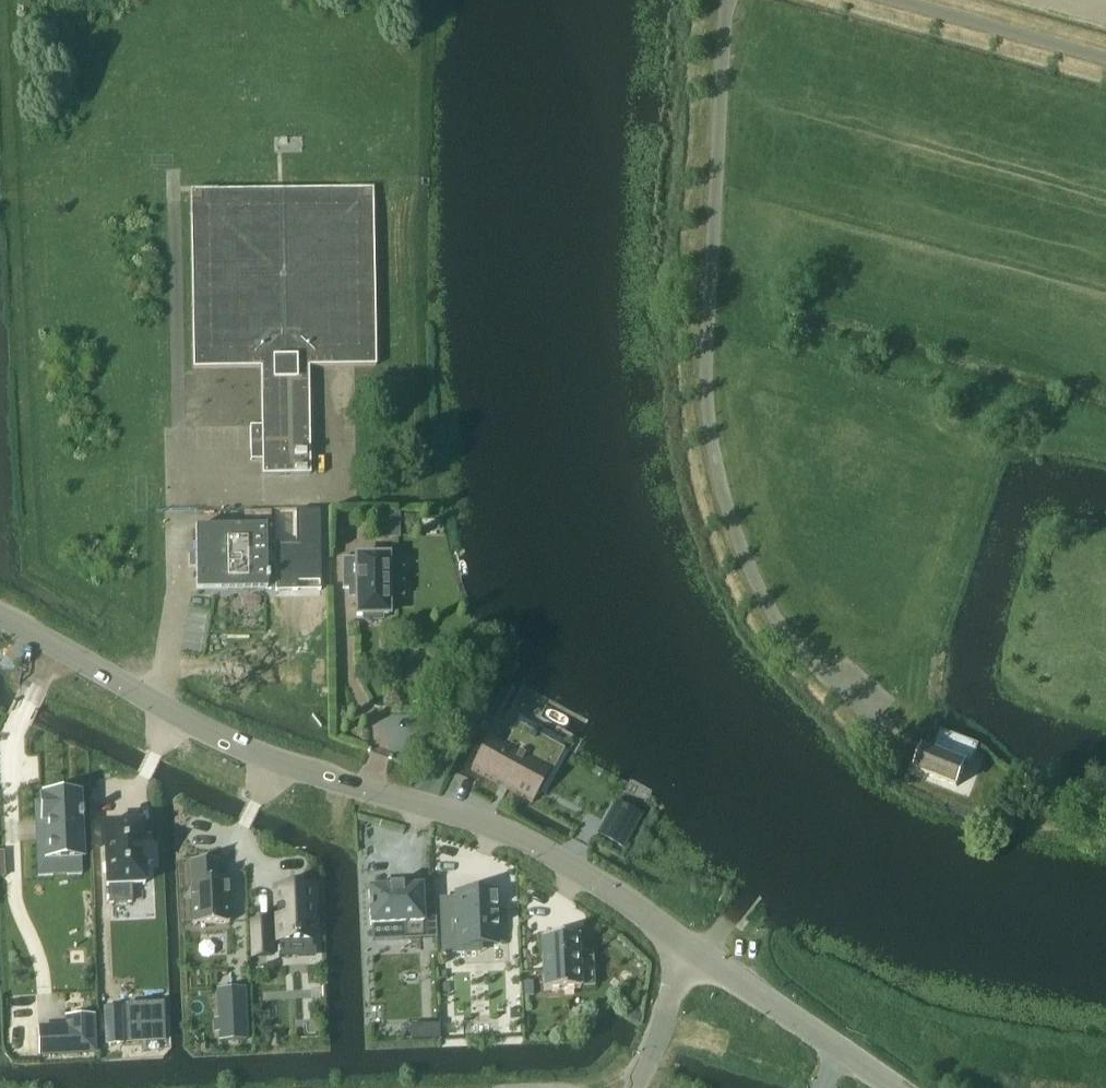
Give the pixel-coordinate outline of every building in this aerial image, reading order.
[(260,426),(249,426),(250,448),(261,448),(261,475),(309,475),(308,367),(375,366),(372,189),(190,192),(192,369),(259,368),(260,426)] [(295,544),(274,545),(274,552),(274,561),(274,575),(275,590),(275,592),(297,591),(297,590),(296,590),(296,583),(318,582),(319,590),(317,590),(317,591),(320,591),(319,512),(295,512),(295,544)] [(372,539),(399,538),(399,514),(371,515),(372,539)] [(264,528),(195,529),(195,553),(196,567),(196,591),(209,591),(265,590),(265,575),(265,561),(265,552),(264,528)] [(274,552),(265,552),(265,561),(274,561),(274,552)] [(387,557),(342,558),(342,588),(356,588),(356,615),(387,615),(387,557)] [(274,575),(265,575),(265,590),(266,590),(275,590),(274,575)] [(535,784),(555,748),(523,730),(512,751),(502,745),(488,737),(480,752),(470,770),(532,803),(540,787),(535,784)] [(923,751),(916,770),(956,786),(964,767),(963,767),(965,761),(972,763),(979,745),(940,730),(933,748),(936,749),(934,755),(923,751)] [(43,798),(40,798),(41,823),(44,823),(45,860),(81,858),(79,821),(82,821),(81,814),(79,814),(78,796),(73,796),(73,794),(62,794),(62,796),(43,797),(43,798)] [(622,847),(630,832),(607,819),(599,834),(622,847)] [(142,842),(141,824),(123,825),(123,824),(108,825),(103,826),(106,886),(108,886),(109,903),(131,903),(130,885),(144,885),(143,866),(149,866),(148,842),(142,842)] [(228,923),(226,880),(218,880),(217,861),(189,863),(191,925),(228,923)] [(312,881),(278,882),(280,939),(314,937),(312,881)] [(388,888),(368,889),(369,905),(367,905),(367,910),(369,910),(369,925),(401,924),(401,938),(435,937),(434,905),(421,905),(420,887),(401,888),(400,886),(388,887),(388,888)] [(456,916),(440,917),(442,954),(460,953),(459,946),(497,944),(495,892),(455,893),(456,916)] [(270,920),(251,920),(253,958),(271,957),(270,920)] [(577,937),(540,939),(543,991),(579,989),(577,937)] [(532,981),(523,982),(524,996),(533,996),(532,981)] [(245,1041),(243,988),(217,989),(219,1042),(245,1041)] [(124,1005),(126,1043),(164,1042),(163,1003),(124,1005)] [(66,1027),(38,1028),(39,1055),(94,1052),(92,1017),(66,1018),(66,1027)] [(439,1040),(439,1024),(410,1025),(410,1040),(439,1040)]
